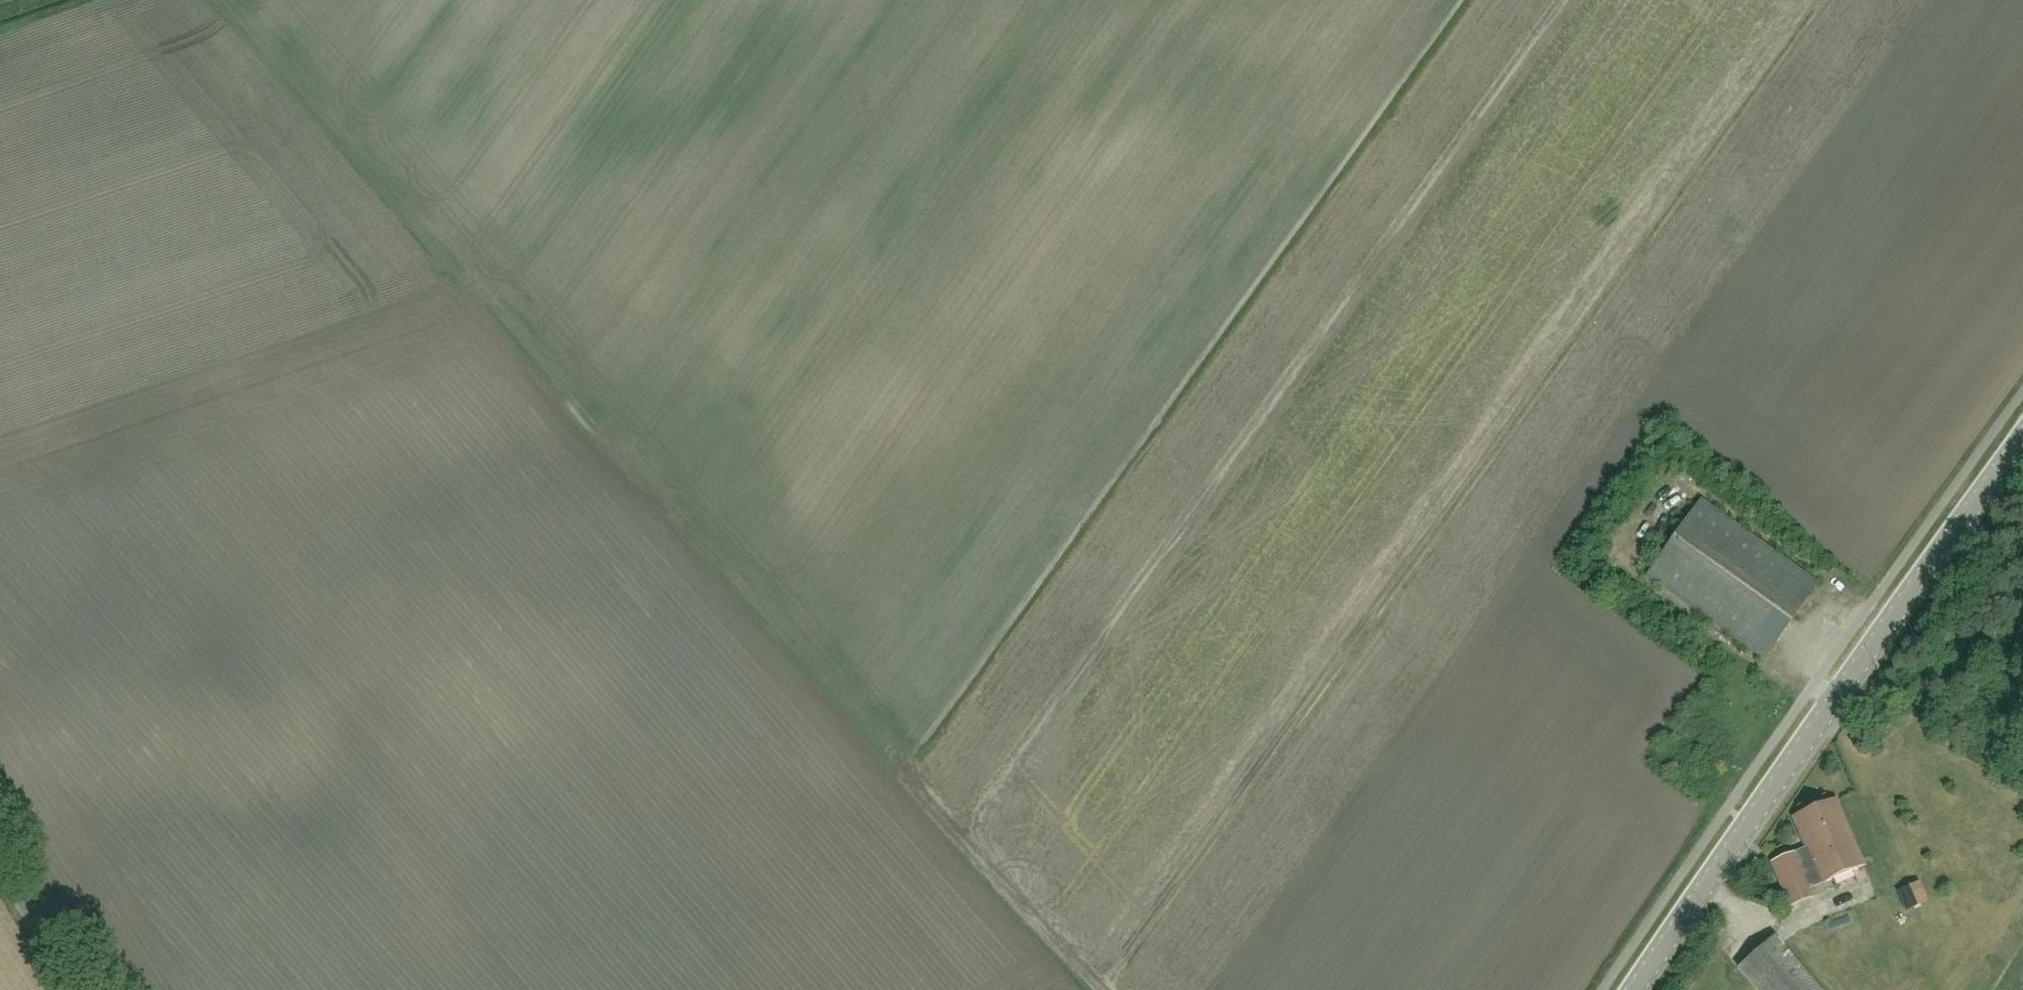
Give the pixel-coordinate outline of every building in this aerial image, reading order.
[(1764,659),(1818,584),(1702,500),(1648,576),(1764,659)] [(1810,889),(1864,867),(1836,800),(1793,817),(1806,848),(1772,863),(1791,907),(1814,897),(1810,889)] [(1911,910),(1932,901),(1924,882),(1903,890),(1911,910)] [(1776,936),(1737,969),(1756,989),(1822,989),(1776,936)]
